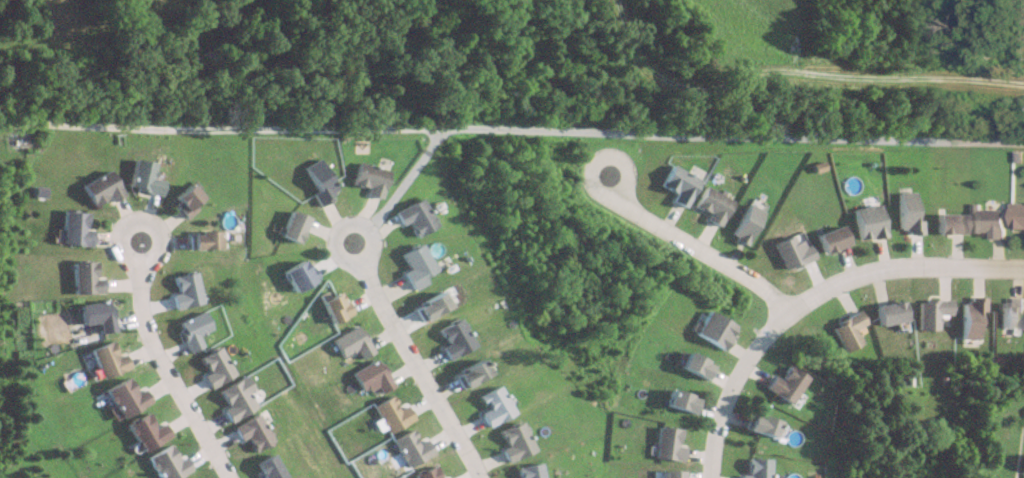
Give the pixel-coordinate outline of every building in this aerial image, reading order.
[(300,167),(317,205),(334,197),(318,159),(300,167)] [(159,181),(148,180),(151,164),(130,161),(126,191),(157,195),(159,181)] [(364,189),(362,195),(378,199),(385,171),(355,163),(349,185),(364,189)] [(668,202),(682,209),(696,179),(667,166),(658,186),(672,193),(668,202)] [(118,196),(108,172),(80,184),(89,208),(118,196)] [(169,196),(179,220),(194,213),(190,203),(196,201),(190,187),(169,196)] [(702,220),(716,227),(729,200),(701,187),(691,207),(705,214),(702,220)] [(897,194),(897,234),(920,234),(920,220),(913,220),(913,194),(897,194)] [(432,228),(419,200),(392,212),(398,226),(406,223),(412,237),(432,228)] [(757,210),(742,204),(729,239),(744,245),(757,210)] [(1023,229),(1023,204),(1010,204),(1010,229),(1023,229)] [(882,237),(878,205),(852,208),(856,241),(882,237)] [(971,208),(971,233),(988,233),(988,239),(1002,239),(1002,208),(971,208)] [(89,246),(89,229),(82,229),(82,213),(60,213),(60,246),(89,246)] [(961,234),(961,214),(934,214),(934,234),(961,234)] [(845,244),(837,226),(812,236),(820,255),(845,244)] [(216,233),(187,233),(187,250),(216,250),(216,233)] [(308,268),(305,270),(300,261),(280,272),(292,293),(315,279),(308,268)] [(99,295),(99,278),(91,278),(91,263),(70,263),(70,295),(99,295)] [(445,306),(437,293),(412,308),(420,322),(445,306)] [(980,297),(960,297),(960,339),(980,339),(980,297)] [(999,328),(1021,328),(1021,299),(999,299),(999,328)] [(875,324),(901,323),(900,303),(874,304),(875,324)] [(731,326),(704,311),(690,334),(717,350),(731,326)] [(852,329),(862,325),(857,312),(828,323),(839,352),(859,345),(852,329)] [(120,354),(113,356),(108,342),(88,349),(98,379),(125,369),(120,354)] [(709,368),(684,351),(675,365),(699,382),(709,368)] [(452,375),(461,389),(486,374),(477,359),(452,375)] [(803,377),(785,366),(777,379),(769,375),(761,388),(787,403),(803,377)] [(103,389),(115,418),(146,405),(140,389),(131,393),(125,379),(103,389)] [(691,414),(694,396),(665,391),(662,408),(691,414)] [(774,421),(746,413),(742,430),(769,438),(774,421)] [(233,427),(240,440),(247,436),(253,448),(251,449),(253,451),(256,450),(257,450),(264,446),(265,448),(271,445),(270,442),(273,441),(272,438),(271,435),(269,431),(267,432),(259,421),(261,420),(257,414),(233,427)] [(285,477),(283,477),(263,477),(255,464),(271,454),(285,477)] [(738,475),(738,477),(767,477),(767,458),(745,458),(745,475),(738,475)]
